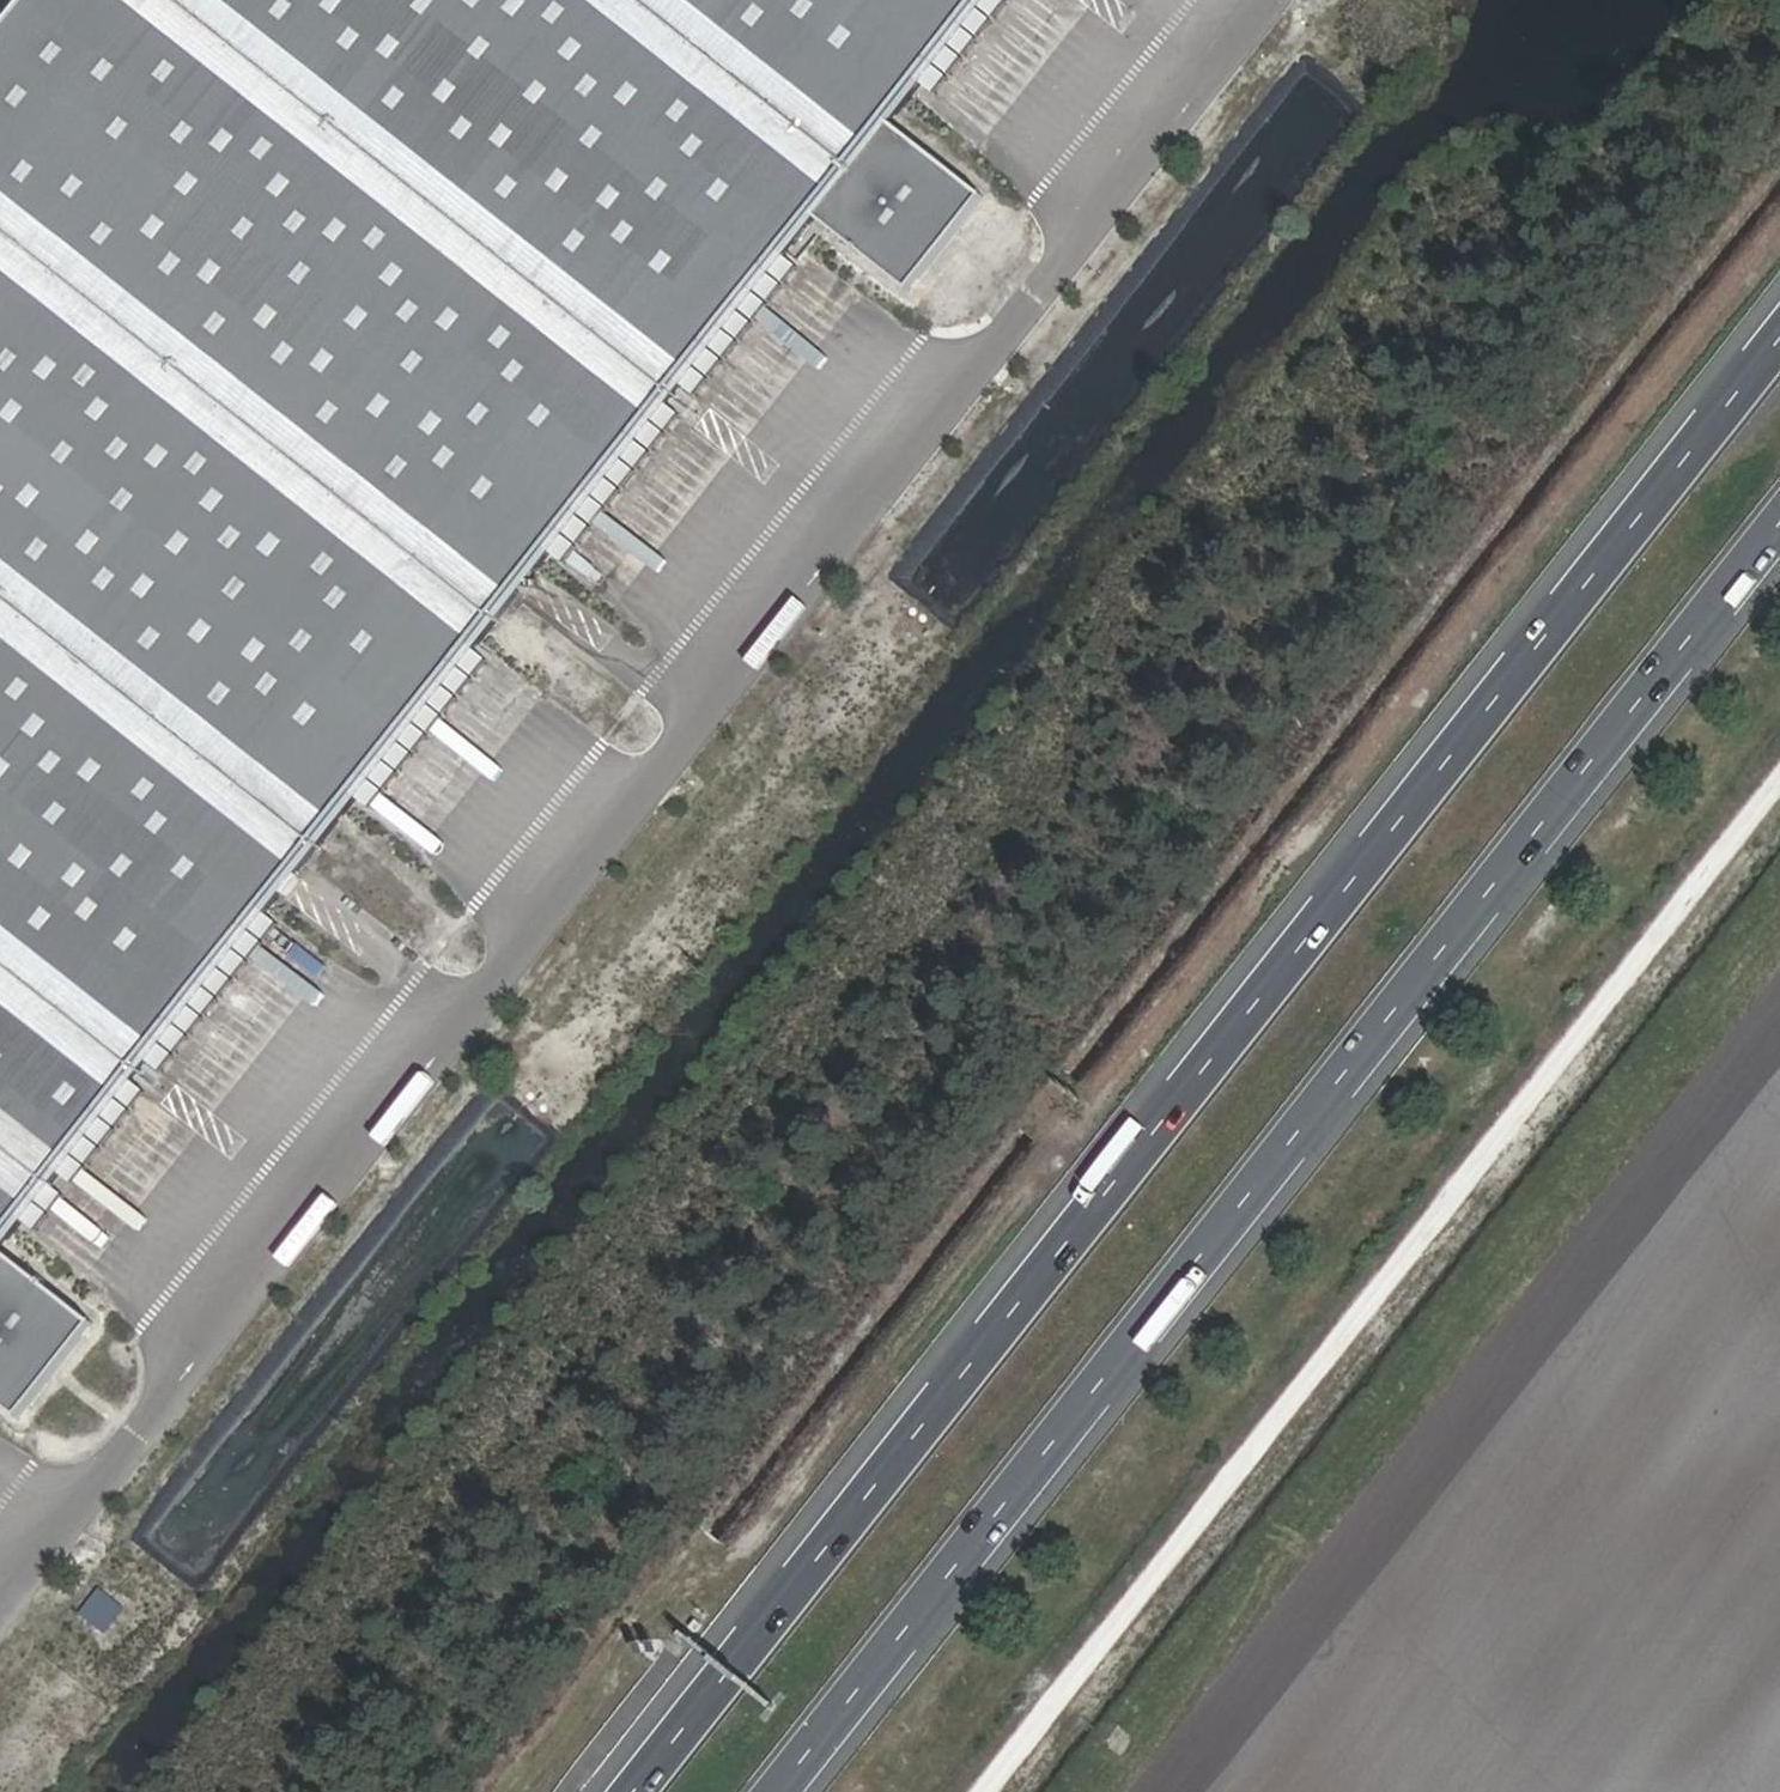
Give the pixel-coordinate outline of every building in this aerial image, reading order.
[(0,95),(0,1352),(779,301),(874,373),(945,276),(852,204),(1002,0),(71,0),(0,95)] [(20,1524),(91,1427),(0,1357),(0,1509),(20,1524)]
